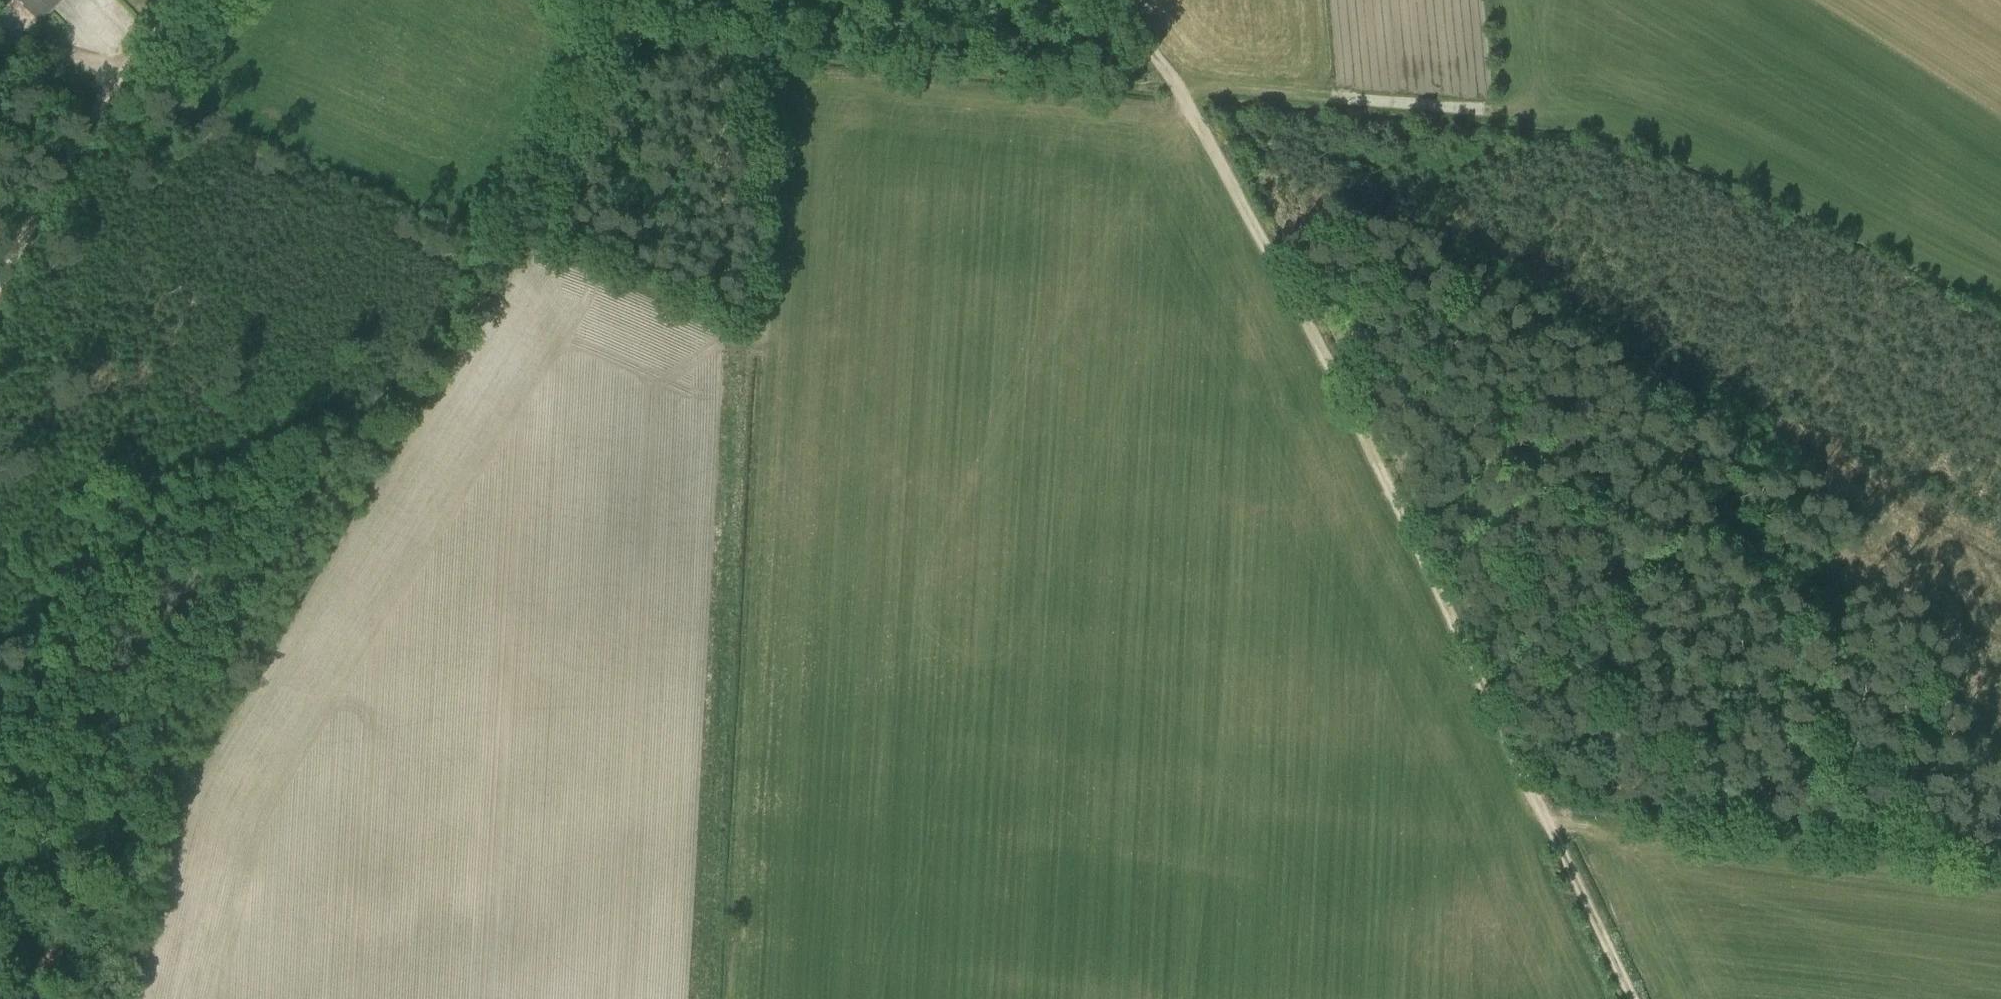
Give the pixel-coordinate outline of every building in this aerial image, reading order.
[(38,24),(63,0),(15,0),(38,24)]
